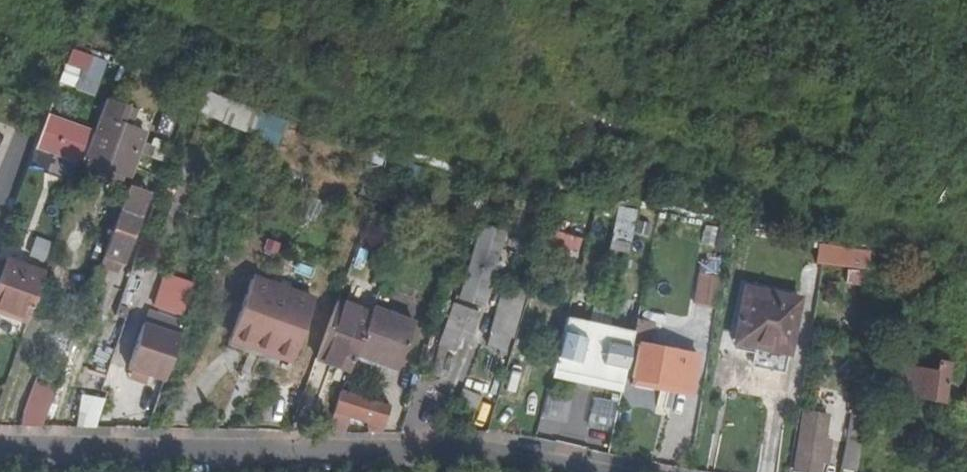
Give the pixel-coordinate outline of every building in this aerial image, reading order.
[(68,47),(59,84),(97,93),(106,56),(68,47)] [(278,137),(284,118),(200,90),(193,112),(254,133),(256,129),(278,137)] [(127,107),(108,101),(93,140),(86,161),(129,177),(145,135),(124,127),(130,109),(127,107)] [(69,128),(47,119),(37,148),(60,157),(69,133),(67,132),(69,128)] [(86,161),(93,140),(80,135),(80,137),(69,133),(60,157),(84,167),(86,161)] [(148,195),(130,188),(104,259),(124,265),(148,195)] [(561,191),(554,213),(556,213),(547,244),(577,253),(586,222),(571,218),(577,196),(561,191)] [(614,205),(609,249),(629,251),(634,207),(614,205)] [(506,233),(484,227),(481,226),(459,301),(483,308),(506,233)] [(33,238),(29,257),(42,260),(47,241),(33,238)] [(844,251),(842,268),(868,271),(870,254),(844,251)] [(712,306),(723,261),(701,257),(691,301),(712,306)] [(4,315),(4,312),(28,321),(46,273),(9,259),(0,283),(0,313),(4,315)] [(865,284),(867,272),(847,270),(846,282),(865,284)] [(151,305),(183,315),(194,281),(162,271),(151,305)] [(490,334),(510,339),(513,339),(528,286),(516,282),(511,298),(500,295),(488,333),(490,334)] [(736,343),(758,347),(788,353),(789,353),(801,301),(747,289),(736,343)] [(372,315),(338,303),(324,341),(318,360),(352,372),(357,356),(372,315)] [(438,347),(446,350),(456,353),(461,339),(471,342),(481,314),(475,312),(453,304),(438,347)] [(416,325),(375,309),(372,315),(357,356),(399,371),(416,325)] [(4,312),(4,315),(28,324),(28,321),(4,312)] [(621,391),(633,328),(563,315),(550,377),(621,391)] [(182,338),(146,325),(130,370),(167,383),(182,338)] [(504,357),(510,339),(490,334),(485,351),(504,357)] [(206,403),(228,411),(254,343),(238,337),(233,350),(228,348),(206,403)] [(690,389),(696,356),(639,345),(633,378),(690,389)] [(788,353),(758,347),(754,365),(784,371),(788,353)] [(944,398),(956,400),(960,378),(948,376),(950,364),(938,362),(936,371),(903,365),(898,393),(943,403),(944,398)] [(275,405),(297,413),(299,414),(309,385),(285,376),(275,405)] [(23,411),(20,429),(42,429),(57,388),(35,380),(23,411)] [(463,407),(468,392),(462,390),(455,404),(463,407)] [(482,398),(468,392),(463,407),(475,413),(482,398)] [(375,423),(371,434),(384,434),(392,408),(344,393),(343,393),(336,412),(375,423)] [(94,430),(104,400),(82,397),(77,430),(94,430)] [(851,411),(846,442),(847,442),(856,443),(861,413),(851,411)] [(828,415),(804,412),(795,471),(797,471),(819,471),(828,415)] [(847,442),(842,471),(855,471),(860,444),(856,443),(847,442)]
